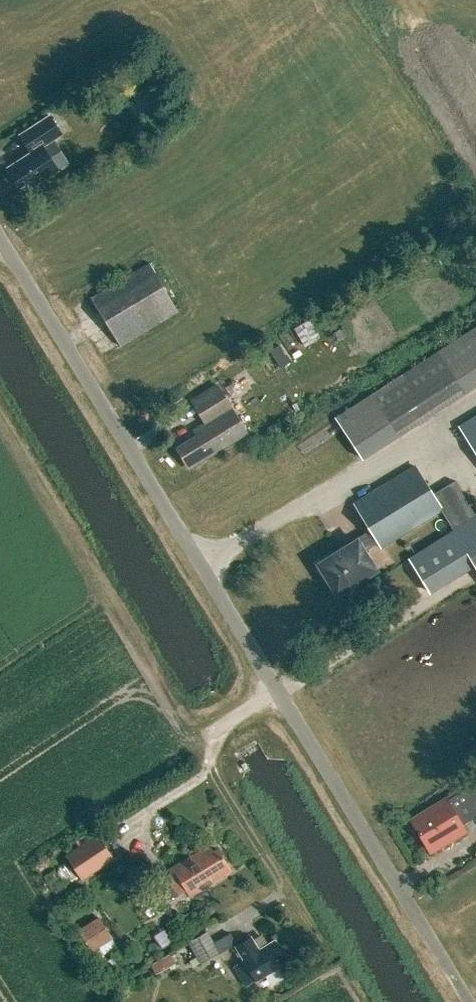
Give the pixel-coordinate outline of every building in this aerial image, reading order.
[(28,188),(56,171),(42,147),(62,134),(50,115),(20,134),(31,152),(8,166),(20,186),(24,183),(28,188)] [(120,347),(177,311),(150,263),(90,297),(120,347)] [(305,344),(320,336),(309,318),(295,326),(305,344)] [(194,465),(247,434),(217,384),(194,398),(207,421),(193,429),(197,435),(176,447),(186,463),(191,460),(194,465)] [(413,425),(386,384),(335,417),(363,459),(413,425)] [(458,426),(475,455),(475,415),(458,426)] [(377,543),(380,547),(441,510),(454,531),(409,559),(429,592),(474,564),(475,567),(475,515),(454,481),(432,494),(415,466),(353,504),(369,530),(377,543)] [(364,551),(377,543),(369,530),(355,539),(356,540),(318,564),(336,594),(376,569),(364,551)] [(465,832),(468,831),(463,822),(475,814),(475,784),(474,781),(446,799),(446,798),(410,818),(422,840),(428,836),(435,849),(465,832)] [(82,878),(114,857),(96,831),(65,852),(82,878)] [(212,851),(208,845),(170,869),(172,872),(175,870),(190,894),(225,873),(221,867),(226,864),(216,848),(212,851)] [(63,882),(76,874),(69,864),(57,871),(63,882)] [(163,901),(178,892),(173,884),(158,893),(163,901)] [(91,950),(112,937),(98,915),(77,928),(91,950)] [(200,961),(219,950),(207,929),(188,941),(200,961)] [(259,949),(251,936),(235,945),(243,958),(256,980),(287,961),(274,939),(259,949)] [(156,973),(175,962),(169,951),(150,962),(156,973)]
